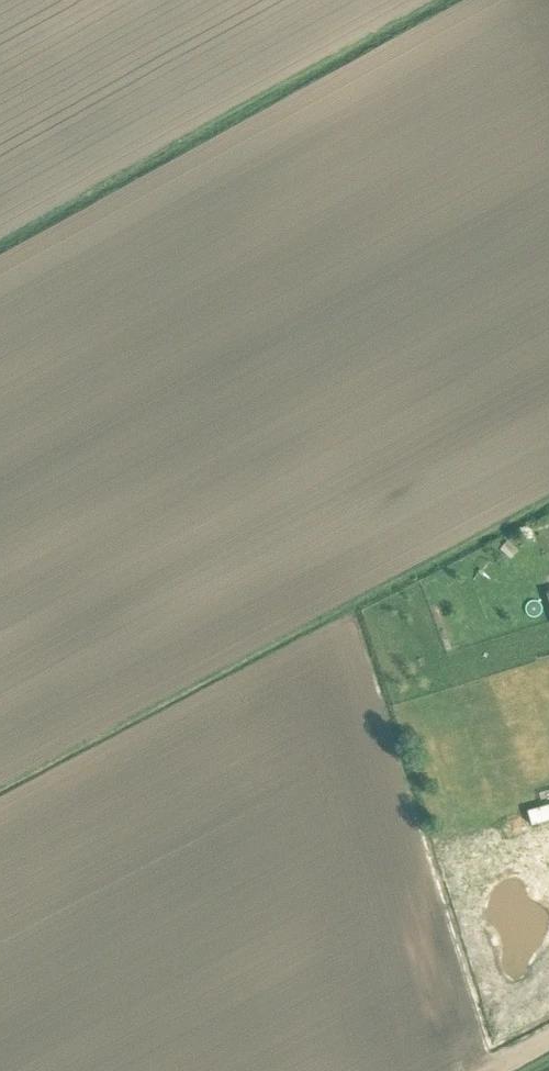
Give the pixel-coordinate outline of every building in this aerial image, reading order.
[(511,559),(519,550),(509,541),(501,550),(511,559)]
